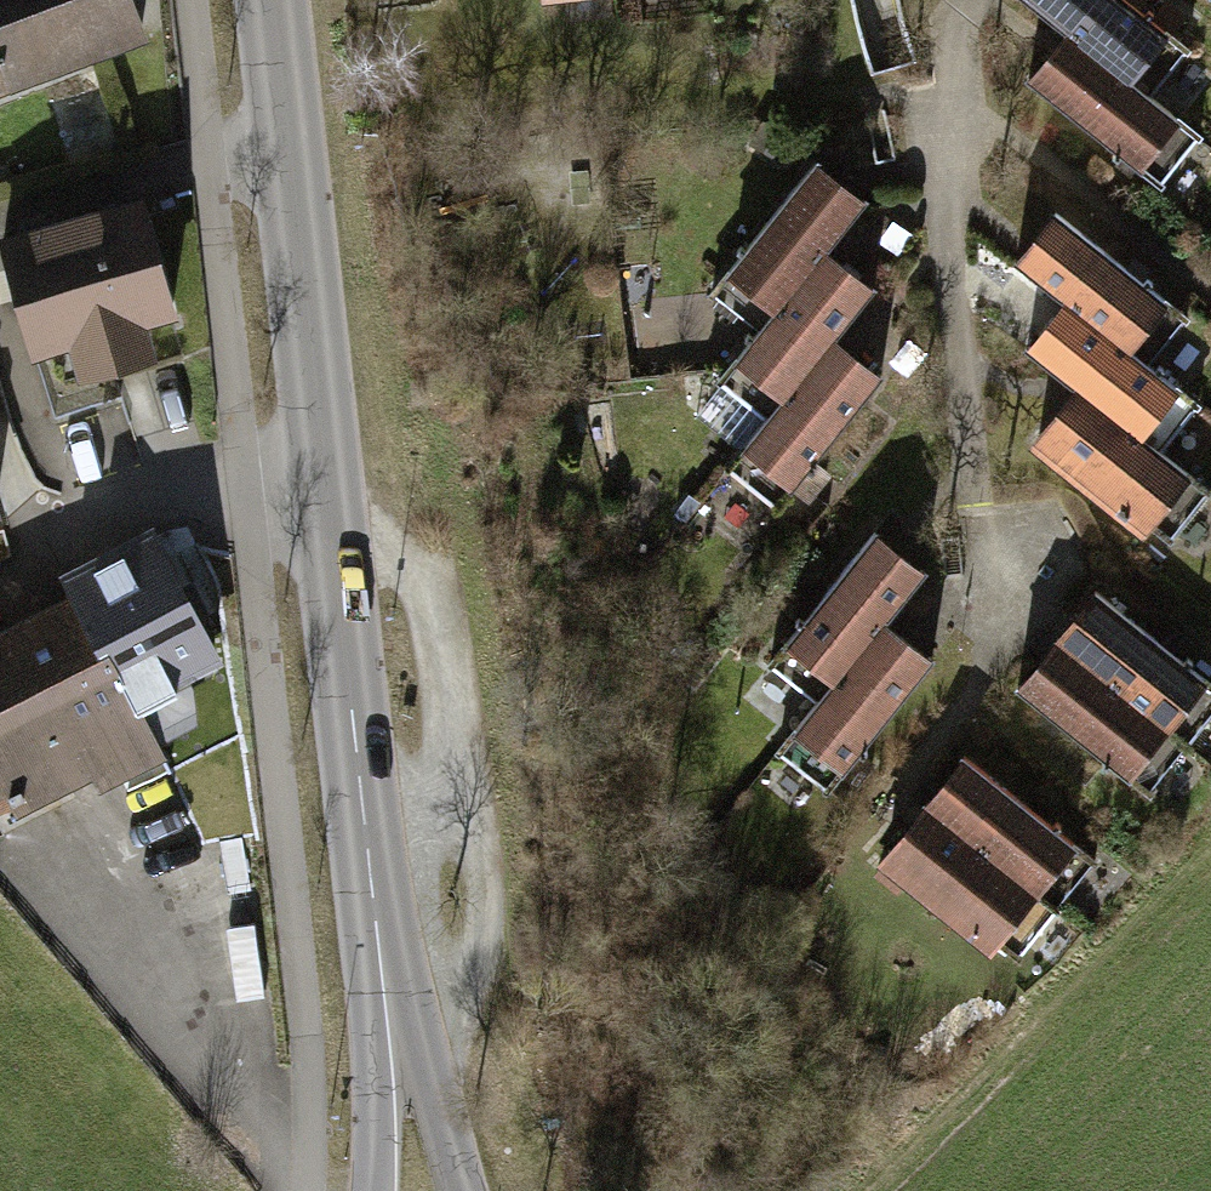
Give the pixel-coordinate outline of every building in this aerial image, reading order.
[(6,86),(106,49),(146,34),(133,0),(0,0),(0,70),(6,86)] [(553,19),(724,0),(551,0),(553,19)] [(1179,52),(1114,0),(1036,0),(1028,9),(1078,49),(1141,100),(1179,52)] [(1152,187),(1190,139),(1141,100),(1078,49),(1040,96),(1152,187)] [(825,184),(733,295),(781,334),(834,269),(872,223),(825,184)] [(17,349),(167,304),(132,187),(0,226),(0,292),(17,349)] [(1139,366),(1177,318),(1062,230),(1025,278),(1073,315),(1139,366)] [(781,334),(742,381),(789,419),(841,357),(881,308),(834,269),(781,334)] [(1150,452),(1187,403),(1139,366),(1073,315),(1036,364),(1086,403),(1150,452)] [(789,419),(749,468),(796,507),(888,396),(841,357),(789,419)] [(1163,538),(1200,490),(1150,452),(1086,403),(1049,451),(1163,538)] [(876,539),(786,651),(834,689),(884,626),(924,577),(876,539)] [(0,617),(0,806),(72,771),(85,799),(156,764),(124,698),(206,659),(150,544),(0,617)] [(1210,706),(1210,694),(1106,607),(1067,654),(1178,746),(1210,706)] [(834,689),(794,738),(841,776),(931,664),(884,626),(834,689)] [(1139,793),(1178,746),(1067,654),(1028,701),(1139,793)] [(1041,916),(1080,869),(970,776),(930,823),(1041,916)] [(1001,963),(1041,916),(930,823),(891,870),(1001,963)]
